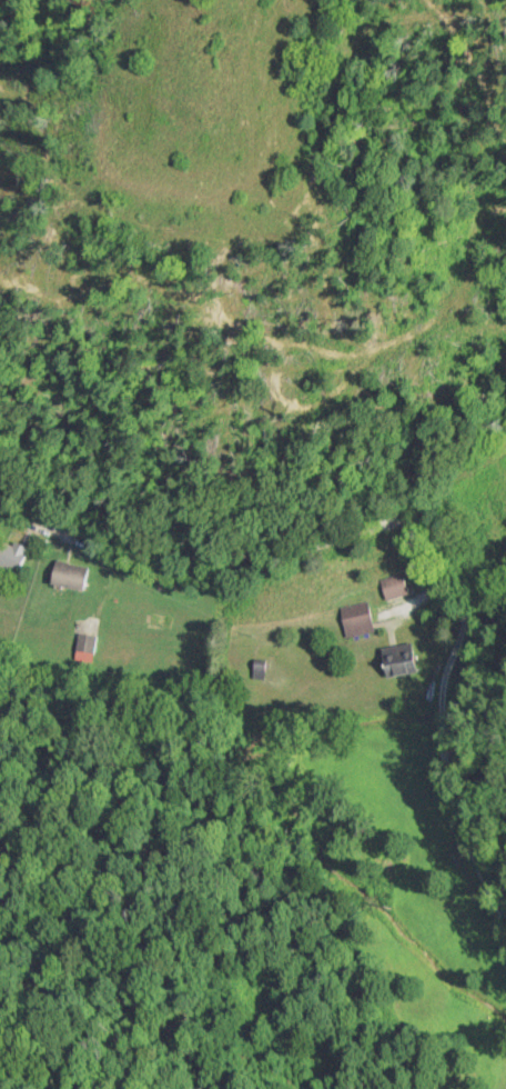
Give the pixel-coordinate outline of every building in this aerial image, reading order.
[(0,537),(0,567),(13,575),(26,552),(0,537)] [(47,582),(80,593),(88,570),(55,558),(47,582)] [(406,596),(404,576),(381,579),(383,599),(406,596)] [(373,633),(368,603),(339,608),(344,638),(373,633)] [(95,636),(77,636),(77,658),(95,658),(95,636)] [(253,679),(265,679),(265,663),(253,663),(253,679)]
